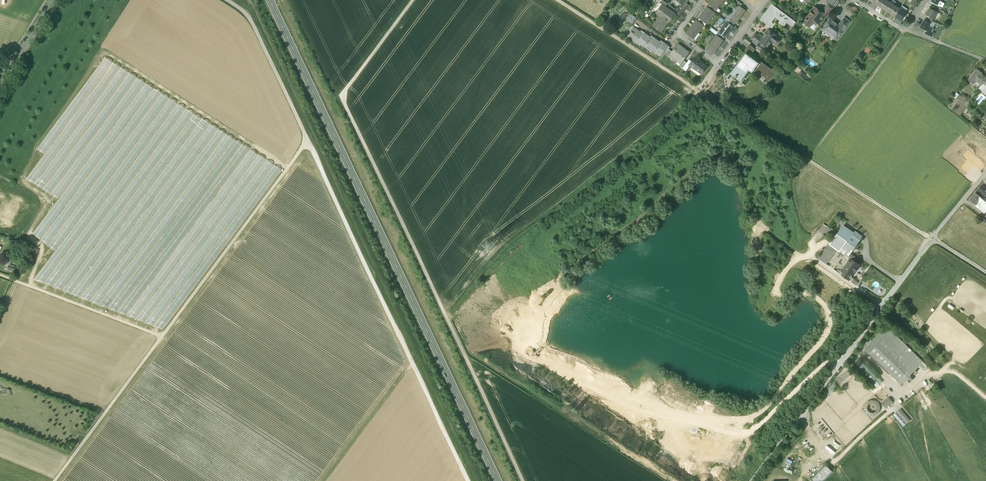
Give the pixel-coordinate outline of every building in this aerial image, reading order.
[(682,3),(681,5),(686,9),(689,4),(686,3),(687,1),(686,0),(678,0),(682,3)] [(708,4),(709,5),(715,9),(715,8),(717,10),(724,0),(711,0),(708,4)] [(886,0),(881,0),(877,6),(883,10),(888,1),(886,0)] [(894,5),(888,1),(883,10),(889,13),(894,5)] [(822,12),(825,15),(826,13),(829,15),(834,8),(828,3),(822,12)] [(667,10),(665,8),(666,6),(662,4),(656,12),(662,17),(661,18),(668,23),(669,22),(676,14),(672,11),(670,13),(667,10)] [(686,9),(681,5),(678,8),(677,7),(675,10),(682,14),(686,9)] [(738,6),(736,9),(734,8),(727,18),(734,23),(735,24),(745,10),(740,7),(739,5),(738,6)] [(900,9),(894,5),(889,13),(895,17),(900,9)] [(769,10),(768,9),(764,15),(765,16),(761,21),(771,28),(774,25),(770,22),(775,15),(781,20),(779,23),(783,26),(786,22),(792,26),(795,22),(773,6),(769,10)] [(707,7),(698,18),(699,19),(705,23),(706,23),(714,12),(713,12),(714,11),(707,7)] [(819,9),(815,7),(812,10),(809,14),(807,17),(808,17),(806,19),(806,20),(804,23),(809,27),(812,23),(817,26),(825,15),(822,12),(818,10),(819,9)] [(906,12),(900,9),(895,17),(900,20),(906,12)] [(936,12),(930,9),(927,15),(929,17),(934,19),(936,15),(935,14),(936,12)] [(631,14),(628,19),(633,23),(637,18),(631,14)] [(668,23),(661,18),(657,22),(656,21),(652,26),(661,32),(664,29),(663,29),(668,23)] [(839,25),(830,18),(828,22),(827,22),(826,23),(826,24),(822,29),(836,40),(844,30),(838,26),(839,25)] [(850,22),(844,18),(839,25),(838,26),(844,30),(850,22)] [(697,20),(686,34),(690,37),(693,39),(694,39),(703,25),(704,25),(697,21),(697,20)] [(727,21),(721,29),(720,28),(717,32),(717,31),(717,32),(719,33),(724,37),(725,38),(734,26),(733,26),(727,21)] [(931,24),(926,22),(924,21),(920,27),(926,30),(928,31),(930,28),(931,24)] [(643,34),(634,27),(631,31),(632,31),(631,32),(632,33),(629,37),(640,46),(641,44),(648,35),(644,33),(643,34)] [(930,28),(928,31),(926,30),(924,33),(932,37),(934,33),(932,32),(933,29),(930,28)] [(776,36),(768,30),(761,39),(760,38),(756,43),(758,44),(759,43),(766,49),(772,41),(776,44),(779,39),(776,36)] [(760,38),(755,34),(751,39),(756,43),(760,38)] [(653,39),(648,35),(641,44),(650,51),(651,49),(657,40),(654,38),(653,39)] [(717,36),(717,35),(710,45),(707,49),(712,53),(713,54),(723,40),(717,36)] [(663,44),(657,40),(651,49),(660,56),(660,55),(668,46),(664,43),(663,44)] [(685,50),(678,44),(672,52),(670,55),(681,64),(683,60),(689,52),(685,50)] [(749,45),(744,52),(750,57),(750,56),(755,49),(749,45)] [(668,46),(660,55),(663,57),(669,49),(670,47),(668,46)] [(744,52),(737,62),(738,63),(730,74),(735,78),(740,81),(750,67),(768,80),(774,71),(760,61),(759,62),(750,56),(750,57),(744,52)] [(707,66),(701,62),(700,63),(694,58),(692,61),(689,65),(694,68),(696,66),(697,67),(696,69),(701,73),(707,66)] [(980,73),(981,71),(977,68),(968,80),(973,84),(976,80),(982,85),(983,84),(985,80),(985,78),(980,73)] [(982,185),(978,191),(984,196),(985,193),(985,191),(985,188),(982,185)] [(981,198),(975,193),(969,200),(974,204),(975,202),(977,204),(981,198)] [(981,198),(977,204),(975,202),(974,204),(976,205),(975,206),(984,214),(985,211),(985,202),(981,198)] [(852,235),(842,227),(829,244),(837,249),(843,254),(846,251),(850,253),(859,241),(859,240),(861,238),(854,233),(852,235)] [(829,244),(819,258),(826,263),(837,249),(829,244)] [(846,251),(843,254),(850,259),(852,260),(855,257),(850,253),(846,251)] [(850,259),(840,273),(849,279),(859,265),(852,260),(850,259)] [(886,326),(864,349),(869,353),(883,338),(891,330),(886,326)] [(923,362),(891,330),(883,338),(915,370),(920,365),(923,362)] [(883,338),(869,353),(901,384),(915,370),(883,338)] [(883,380),(862,359),(855,367),(876,388),(883,380)] [(889,398),(882,404),(886,408),(893,402),(889,398)] [(880,401),(866,400),(865,414),(880,415),(880,401)] [(909,421),(899,410),(897,412),(907,423),(909,421)] [(907,423),(897,412),(894,415),(903,426),(907,423)] [(811,478),(814,480),(823,480),(833,472),(825,464),(811,478)]
